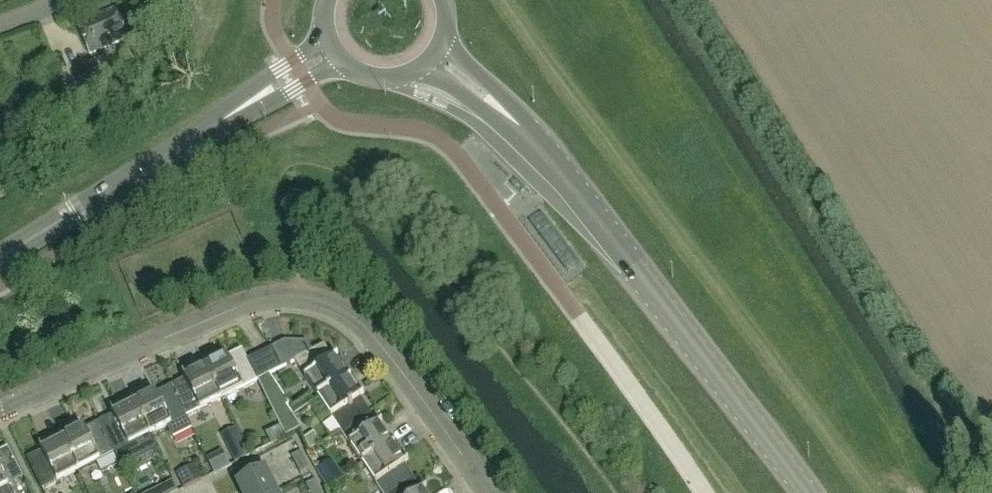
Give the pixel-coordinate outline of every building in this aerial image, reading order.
[(115,9),(77,25),(90,55),(128,38),(115,9)] [(319,398),(348,379),(325,345),(312,351),(306,343),(286,342),(274,348),(284,367),(294,361),(319,398)] [(243,351),(207,369),(223,399),(258,382),(258,380),(269,374),(284,367),(274,348),(248,361),(243,351)] [(207,369),(171,387),(187,418),(223,399),(207,369)] [(274,414),(279,424),(293,416),(286,406),(290,405),(269,374),(258,380),(258,382),(274,414)] [(348,379),(319,398),(342,432),(370,413),(348,379)] [(187,418),(171,387),(136,405),(152,435),(168,427),(174,439),(192,429),(186,418),(187,418)] [(136,405),(100,423),(116,454),(152,435),(136,405)] [(392,445),(370,413),(342,432),(364,465),(392,445)] [(295,431),(301,428),(293,416),(279,424),(285,436),(295,431)] [(116,454),(100,423),(65,441),(80,471),(116,454)] [(279,427),(266,434),(272,445),(284,439),(279,427)] [(222,435),(236,463),(250,456),(235,428),(222,435)] [(80,471),(65,441),(27,460),(42,491),(80,471)] [(364,465),(383,492),(394,492),(415,479),(392,445),(364,465)] [(8,450),(0,454),(0,492),(13,492),(10,487),(24,480),(8,450)] [(309,469),(301,453),(292,457),(300,473),(309,469)] [(346,476),(335,459),(318,469),(328,486),(346,476)] [(195,467),(179,475),(186,488),(202,480),(195,467)] [(266,470),(238,484),(243,492),(277,492),(266,470)] [(394,492),(424,492),(415,479),(394,492)] [(315,481),(307,485),(311,492),(321,492),(315,481)]
